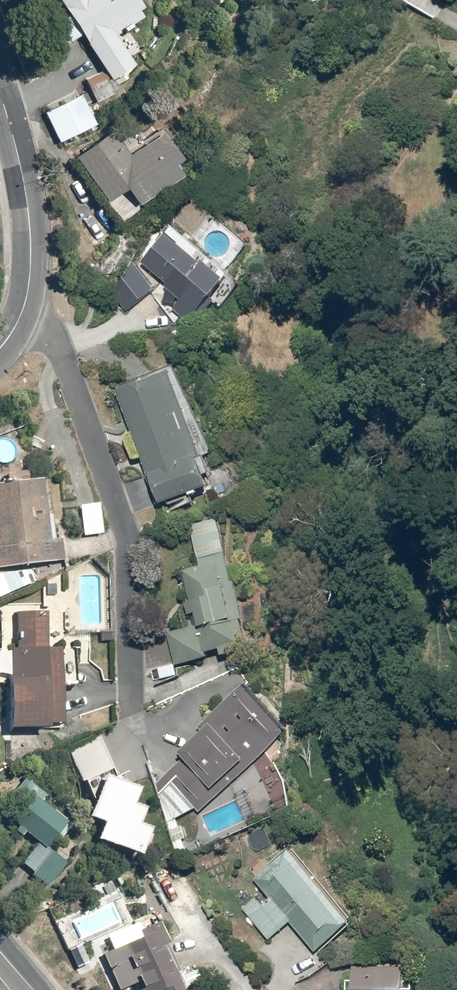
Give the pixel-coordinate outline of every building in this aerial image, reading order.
[(73,15),(55,27),(68,48),(87,36),(98,53),(108,48),(116,61),(136,49),(126,31),(153,16),(144,0),(62,0),(73,15)] [(108,70),(89,78),(100,103),(119,94),(108,70)] [(86,95),(47,112),(61,144),(100,126),(86,95)] [(117,131),(84,155),(120,203),(133,193),(143,206),(147,203),(152,211),(170,198),(164,189),(196,166),(170,131),(136,157),(117,131)] [(172,229),(146,261),(187,295),(177,307),(201,327),(237,283),(172,229)] [(158,289),(137,262),(116,296),(129,312),(158,289)] [(183,368),(123,390),(140,436),(132,439),(140,462),(146,460),(153,480),(159,478),(168,505),(218,487),(209,460),(215,457),(183,368)] [(61,562),(52,478),(33,480),(32,469),(22,470),(21,460),(11,461),(12,473),(9,473),(10,485),(0,486),(0,568),(61,562)] [(103,504),(85,505),(87,536),(105,535),(103,504)] [(226,519),(196,527),(203,567),(187,571),(195,603),(190,604),(195,627),(170,633),(178,667),(214,658),(213,653),(227,650),(229,659),(258,652),(226,519)] [(16,646),(0,647),(0,686),(5,686),(4,679),(15,679),(16,729),(68,728),(67,647),(53,647),(52,614),(15,615),(16,646)] [(251,683),(201,725),(209,733),(184,754),(187,757),(157,782),(164,790),(179,777),(208,810),(296,736),(251,683)] [(145,790),(110,779),(93,818),(107,826),(102,840),(146,857),(158,831),(147,826),(151,809),(140,805),(145,790)] [(76,825),(30,791),(13,815),(24,823),(18,832),(27,839),(30,834),(42,843),(24,868),(52,888),(72,861),(58,850),(76,825)] [(297,845),(256,879),(265,890),(243,908),(270,940),(294,920),(323,955),(362,924),(297,845)] [(113,937),(118,949),(106,954),(122,989),(127,989),(144,983),(147,989),(148,989),(164,983),(167,989),(174,989),(176,989),(192,989),(164,925),(146,933),(142,924),(113,937)] [(420,957),(385,956),(384,960),(378,960),(378,968),(356,967),(356,977),(352,977),(352,989),(419,989),(420,957)]
